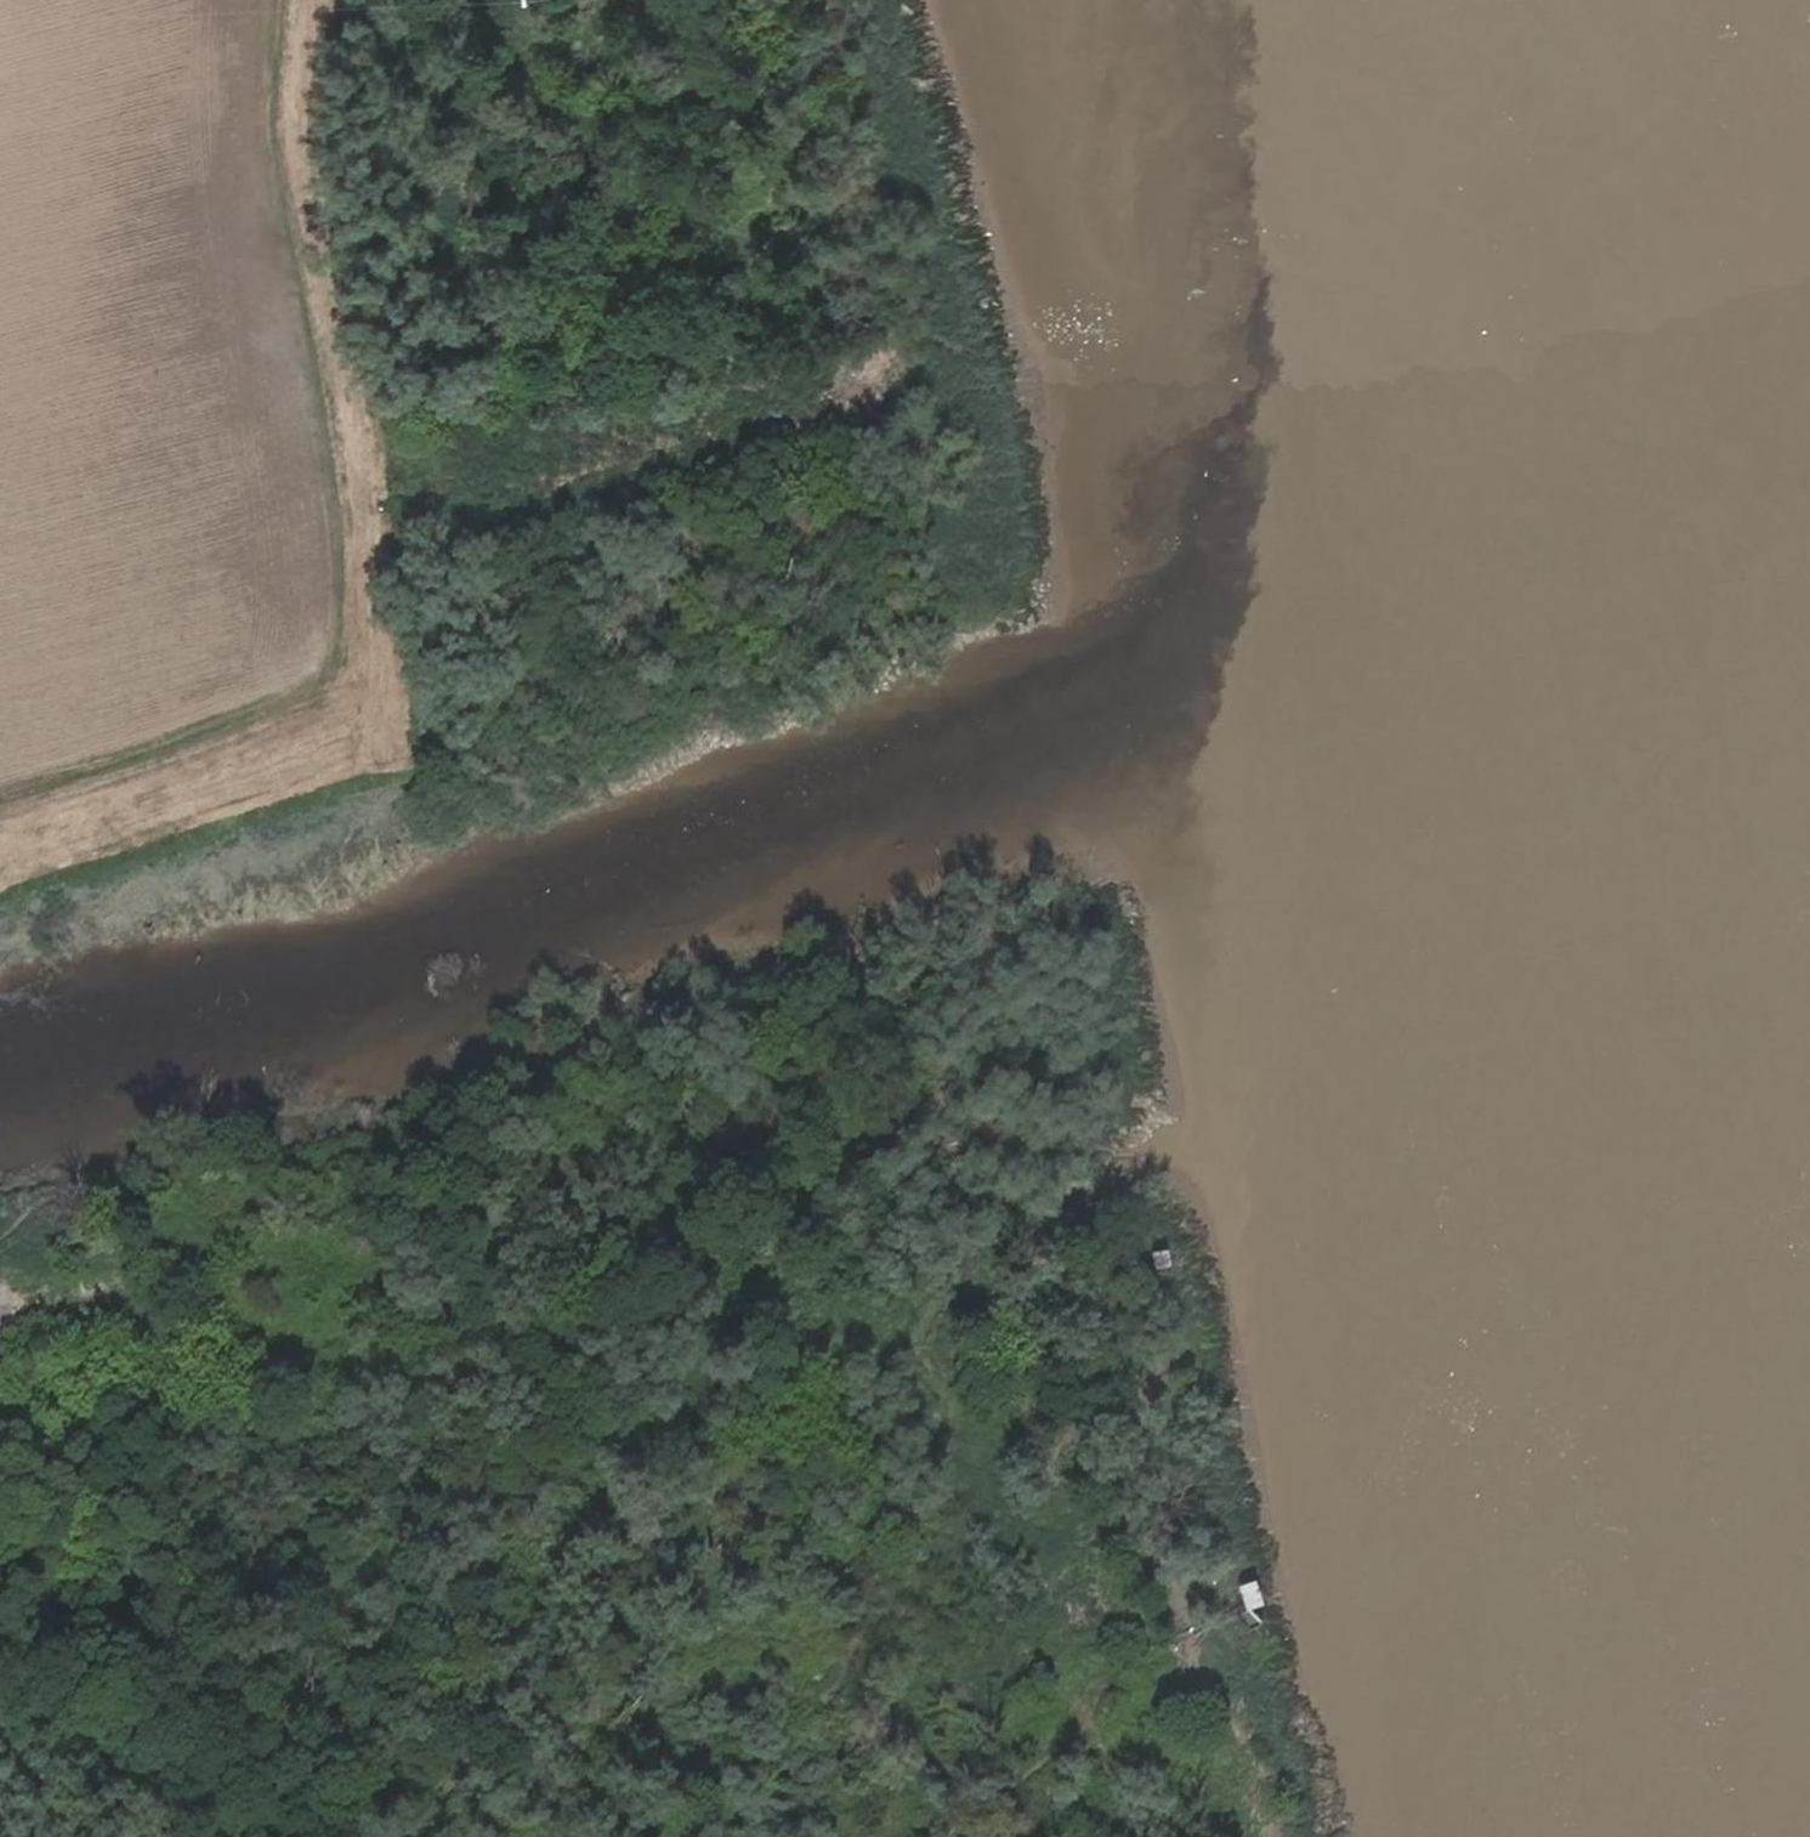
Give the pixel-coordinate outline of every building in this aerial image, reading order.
[(1233,1590),(1241,1617),(1259,1611),(1251,1584),(1233,1590)]
